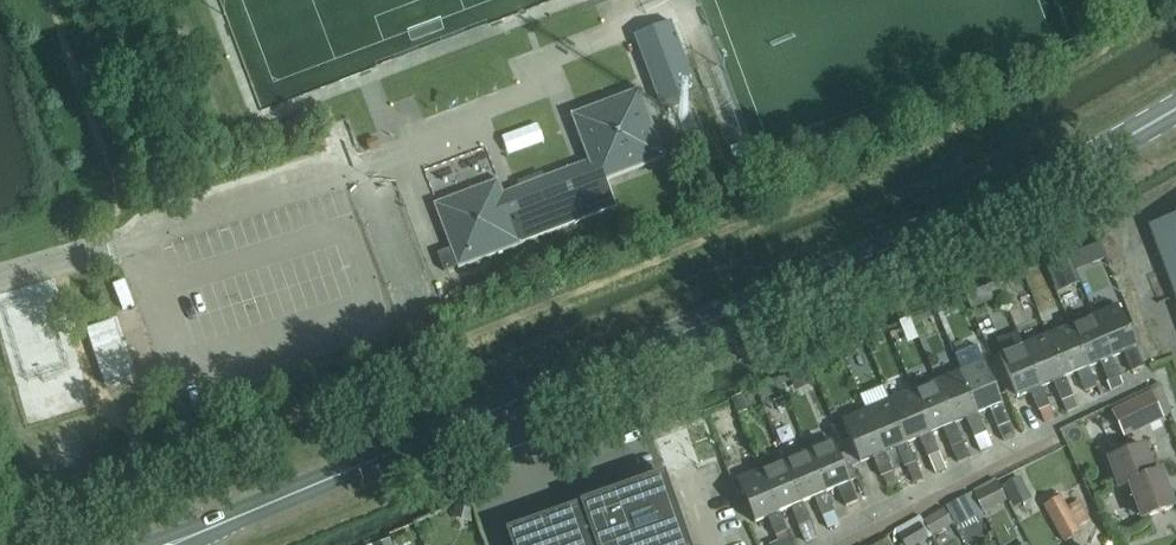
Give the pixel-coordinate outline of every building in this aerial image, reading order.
[(660,102),(695,89),(680,49),(671,22),(635,35),(660,102)] [(573,117),(589,161),(503,193),(498,179),(434,203),(451,249),(438,254),(444,271),(457,267),(458,268),(524,244),(616,207),(610,191),(608,188),(610,188),(608,183),(668,161),(642,92),(573,117)] [(535,108),(497,123),(512,160),(549,146),(535,108)] [(370,149),(371,153),(380,149),(379,146),(376,138),(367,142),(370,149)] [(1175,296),(1175,295),(1175,216),(1149,226),(1175,296)] [(122,309),(134,305),(124,281),(113,285),(122,309)] [(1094,313),(1112,357),(1123,352),(1131,371),(1144,365),(1117,303),(1094,313)] [(1069,324),(1088,367),(1101,362),(1108,380),(1106,381),(1110,391),(1122,385),(1119,376),(1120,376),(1112,357),(1094,313),(1069,324)] [(1046,334),(1064,377),(1076,372),(1084,391),(1096,385),(1088,367),(1069,324),(1046,334)] [(1046,334),(1023,344),(1041,387),(1053,382),(1061,401),(1072,396),(1064,377),(1046,334)] [(1041,387),(1023,344),(998,354),(1017,397),(1030,392),(1038,410),(1049,406),(1041,387)] [(999,356),(993,359),(1009,398),(1016,395),(999,356)] [(959,370),(977,414),(990,408),(998,427),(1010,422),(984,360),(959,370)] [(936,381),(953,424),(965,419),(979,450),(991,445),(977,414),(959,370),(936,380),(936,381)] [(953,424),(936,381),(936,380),(912,390),(930,434),(931,433),(943,428),(957,463),(968,458),(953,424)] [(912,390),(889,400),(907,443),(919,438),(927,457),(928,457),(935,474),(946,469),(931,433),(930,434),(912,390)] [(1111,411),(1123,438),(1163,419),(1151,392),(1111,411)] [(907,443),(889,400),(866,410),(884,453),(896,448),(904,467),(906,466),(915,462),(907,443)] [(892,472),(884,453),(866,410),(841,420),(859,463),(873,458),(881,477),(892,472)] [(808,450),(826,493),(827,492),(837,488),(849,516),(855,513),(862,510),(832,440),(808,450)] [(1110,457),(1120,486),(1130,482),(1143,517),(1172,506),(1159,471),(1153,473),(1143,445),(1110,457)] [(784,460),(802,502),(815,497),(829,529),(840,524),(827,492),(826,493),(808,450),(784,460)] [(802,502),(784,460),(761,470),(779,512),(792,507),(800,525),(797,526),(805,543),(817,538),(802,502)] [(922,478),(915,462),(906,466),(913,482),(922,478)] [(779,512),(761,470),(737,480),(755,522),(767,517),(775,535),(787,530),(779,512)] [(502,533),(506,544),(688,544),(677,514),(663,475),(505,530),(505,531),(502,533)] [(974,494),(983,512),(987,510),(1006,501),(996,480),(994,477),(971,488),(974,494)] [(982,513),(983,512),(974,494),(972,494),(971,492),(945,506),(956,527),(976,517),(979,520),(985,517),(982,513)] [(1061,495),(1042,505),(1063,543),(1082,532),(1061,495)] [(923,520),(923,521),(932,536),(953,524),(944,508),(923,520)] [(923,521),(923,520),(920,515),(894,529),(895,530),(898,535),(904,544),(917,544),(928,538),(919,523),(923,521)] [(788,536),(768,544),(792,544),(788,536)]
